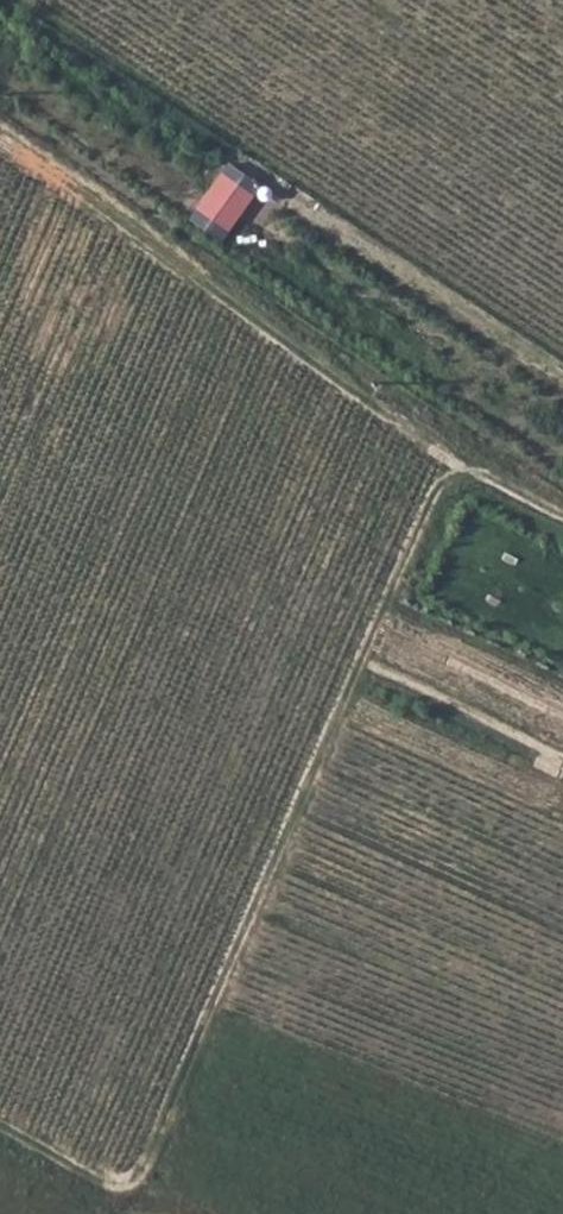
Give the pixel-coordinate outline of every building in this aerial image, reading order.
[(189,209),(225,231),(250,191),(215,169),(189,209)]
